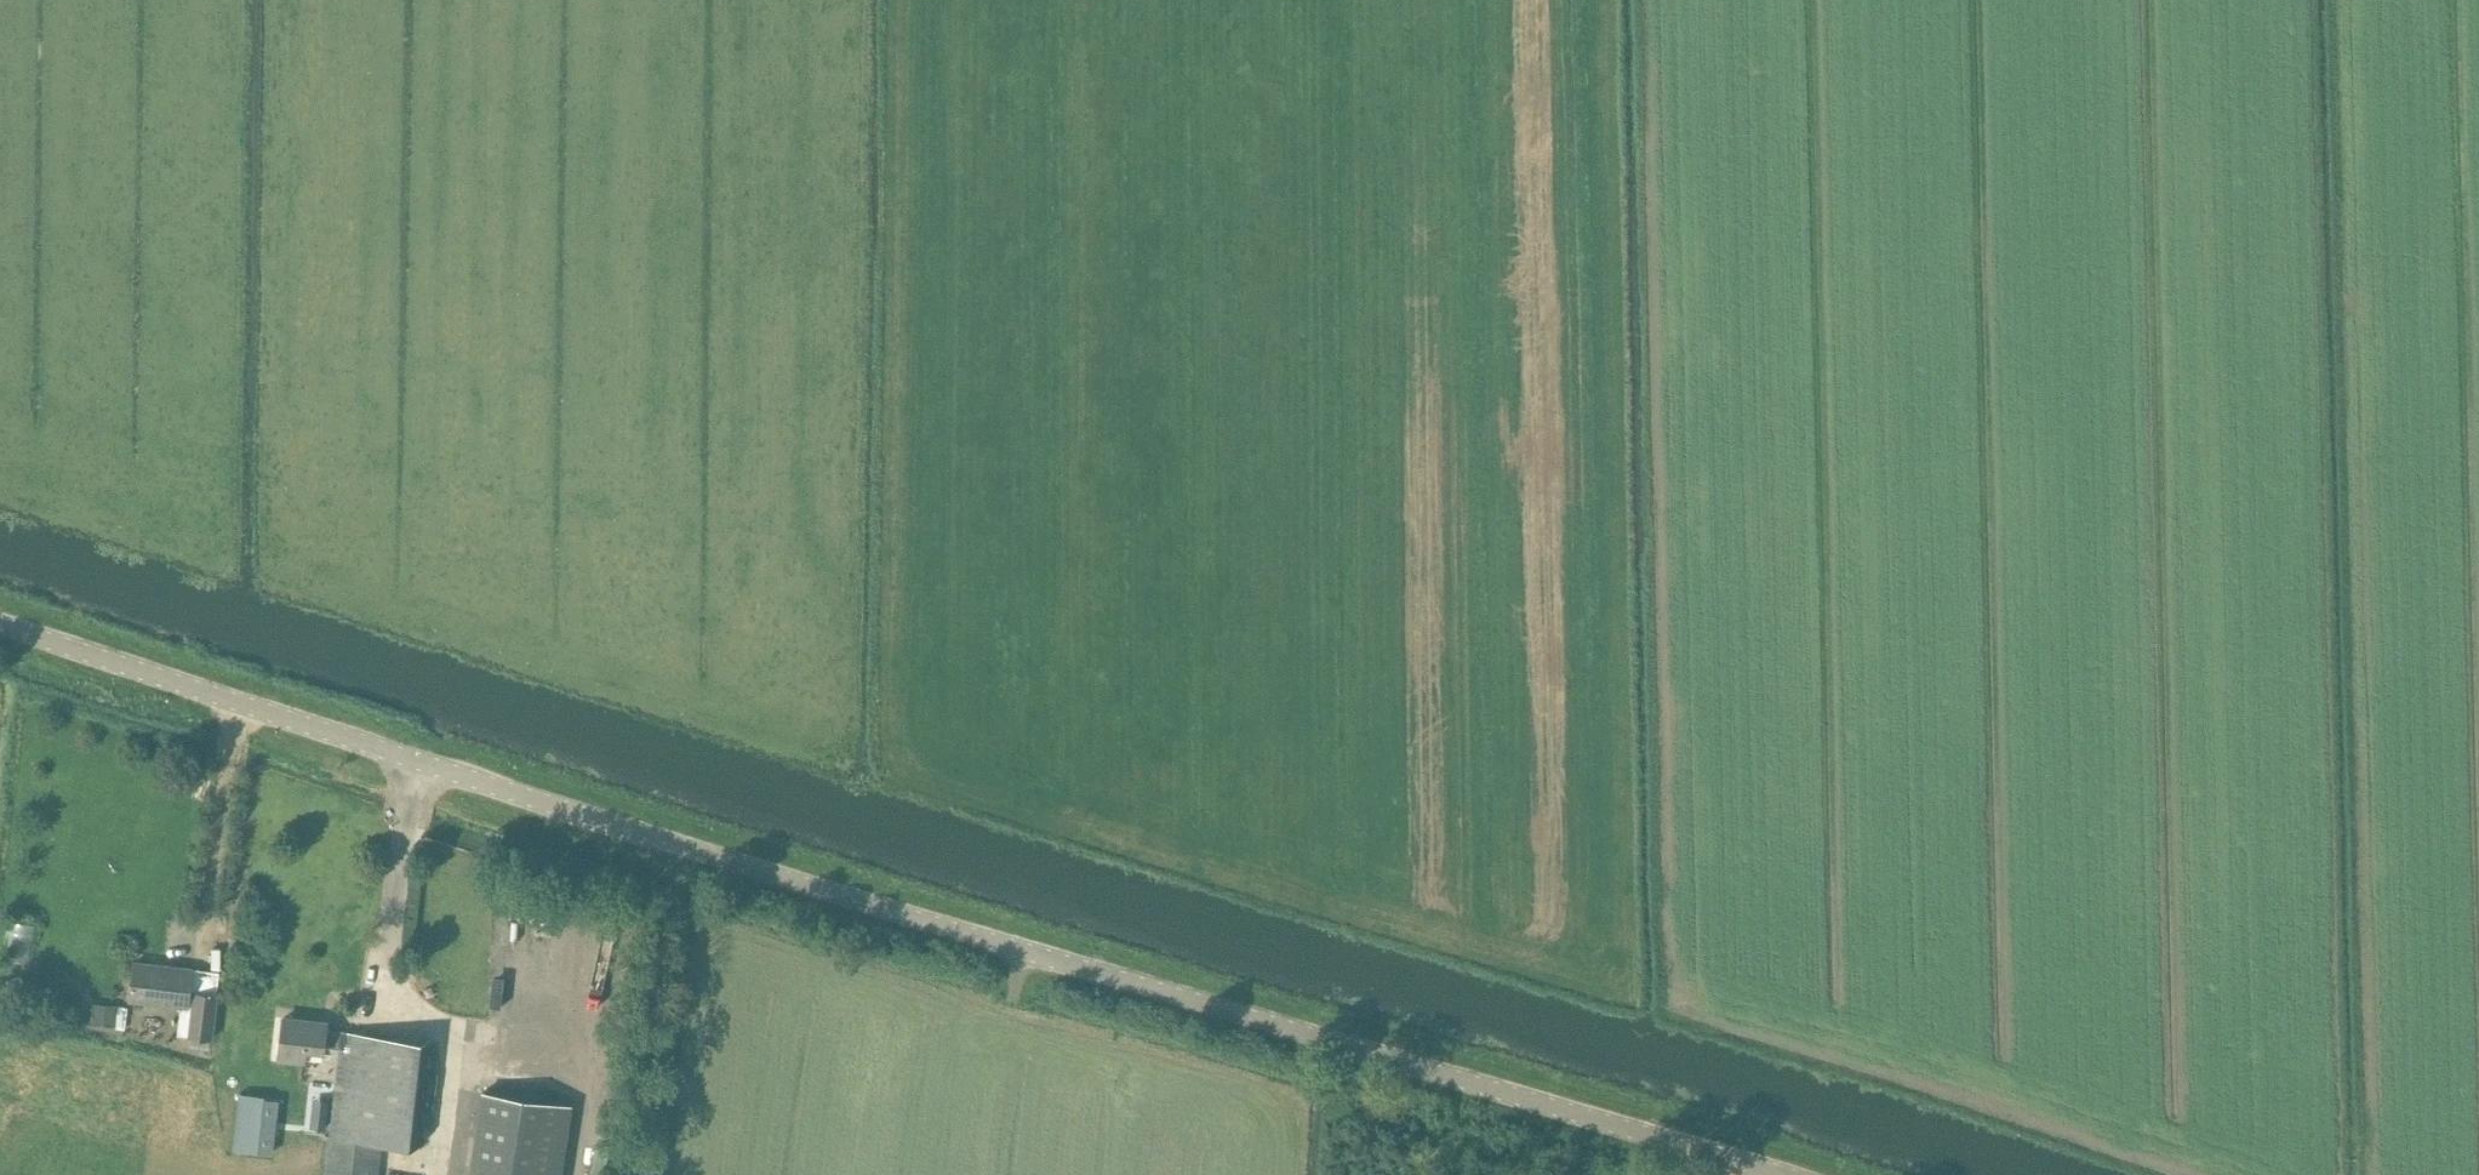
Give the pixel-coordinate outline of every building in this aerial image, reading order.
[(5,958),(34,961),(38,922),(9,919),(5,958)] [(177,1036),(212,1040),(220,972),(135,962),(131,1000),(181,1006),(177,1036)] [(261,992),(253,1055),(297,1060),(297,1053),(332,1057),(336,1023),(301,1019),(304,997),(261,992)] [(118,1005),(93,1003),(91,1025),(116,1027),(118,1005)] [(323,1174),(374,1174),(378,1141),(417,1145),(428,1042),(340,1031),(323,1174)] [(574,1105),(482,1091),(469,1174),(563,1174),(574,1105)] [(240,1094),(233,1149),(257,1152),(259,1134),(269,1135),(271,1123),(260,1122),(262,1099),(262,1098),(241,1096),(241,1094),(240,1094)] [(593,1174),(621,1174),(624,1154),(596,1150),(593,1174)]
